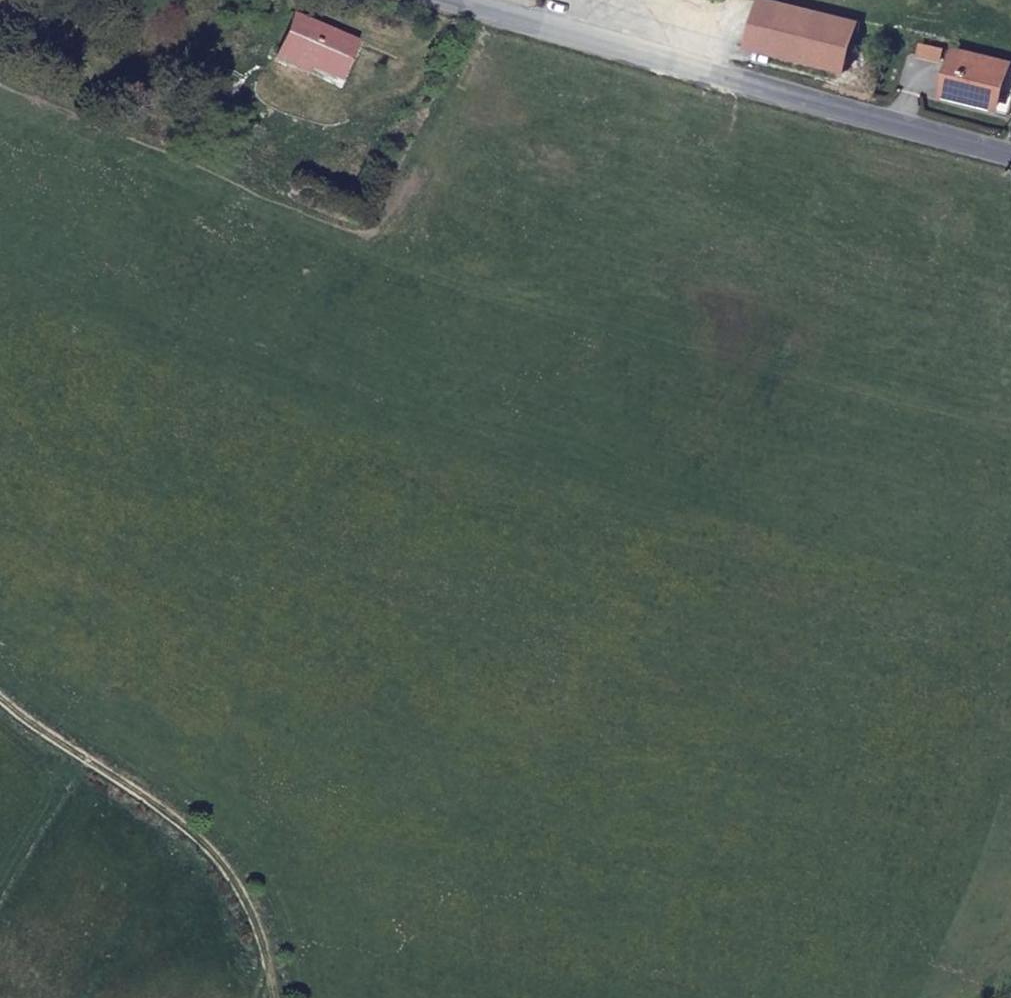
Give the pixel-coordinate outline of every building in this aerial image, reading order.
[(348,31),(280,0),(261,41),(294,58),(300,49),(335,64),(348,31)] [(806,0),(767,0),(756,39),(852,63),(865,16),(806,0)] [(947,46),(925,42),(922,56),(943,62),(947,46)] [(962,47),(950,92),(970,97),(969,102),(990,108),(998,86),(1010,88),(1010,86),(1010,60),(962,47)] [(1010,88),(998,86),(990,108),(1010,114),(1010,86),(1010,88)]
